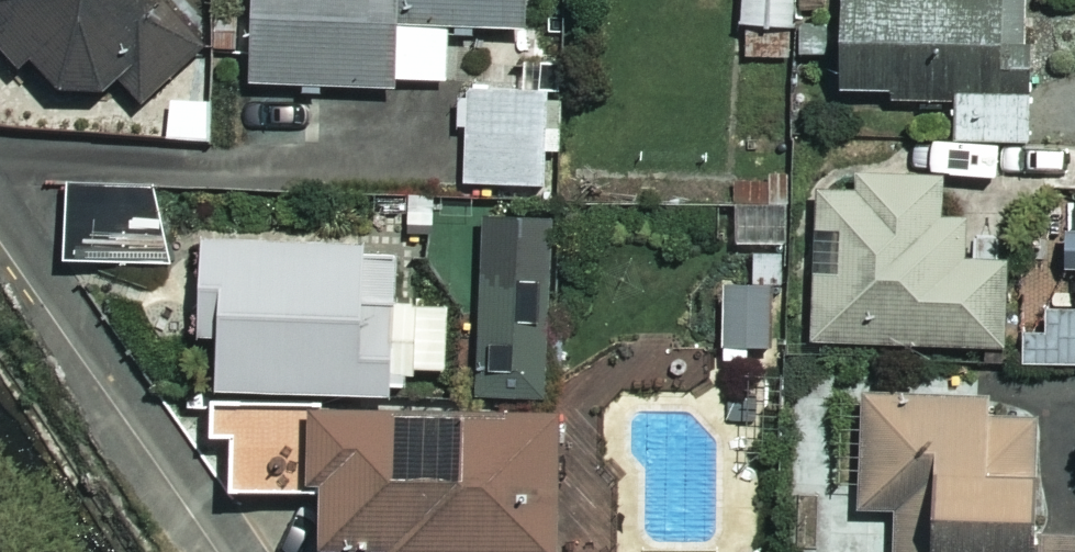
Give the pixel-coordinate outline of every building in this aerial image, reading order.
[(143,100),(206,46),(167,0),(0,0),(0,43),(22,68),(35,58),(62,89),(133,89),(143,100)] [(259,89),(397,86),(396,29),(536,26),(535,0),(257,0),(259,89)] [(744,23),(796,28),(799,0),(746,0),(744,23)] [(1038,0),(847,0),(842,95),(960,100),(958,139),(1030,143),(1038,0)] [(559,89),(470,90),(471,186),(560,185),(559,89)] [(215,142),(216,94),(167,93),(165,140),(215,142)] [(943,216),(944,169),(821,166),(817,341),(1007,346),(1009,261),(987,261),(967,260),(968,216),(943,216)] [(787,174),(737,177),(740,250),(790,248),(787,174)] [(168,191),(69,188),(67,263),(166,265),(168,191)] [(407,242),(207,238),(205,336),(224,336),(223,390),(405,393),(406,370),(449,371),(451,305),(405,304),(407,242)] [(557,274),(485,273),(483,393),(555,394),(557,274)] [(779,360),(778,288),(725,289),(725,360),(779,360)] [(864,392),(865,510),(897,510),(898,551),(1074,551),(1074,533),(1041,533),(1040,417),(995,418),(995,391),(864,392)] [(233,414),(233,494),(326,494),(327,551),(560,551),(560,413),(233,414)]
